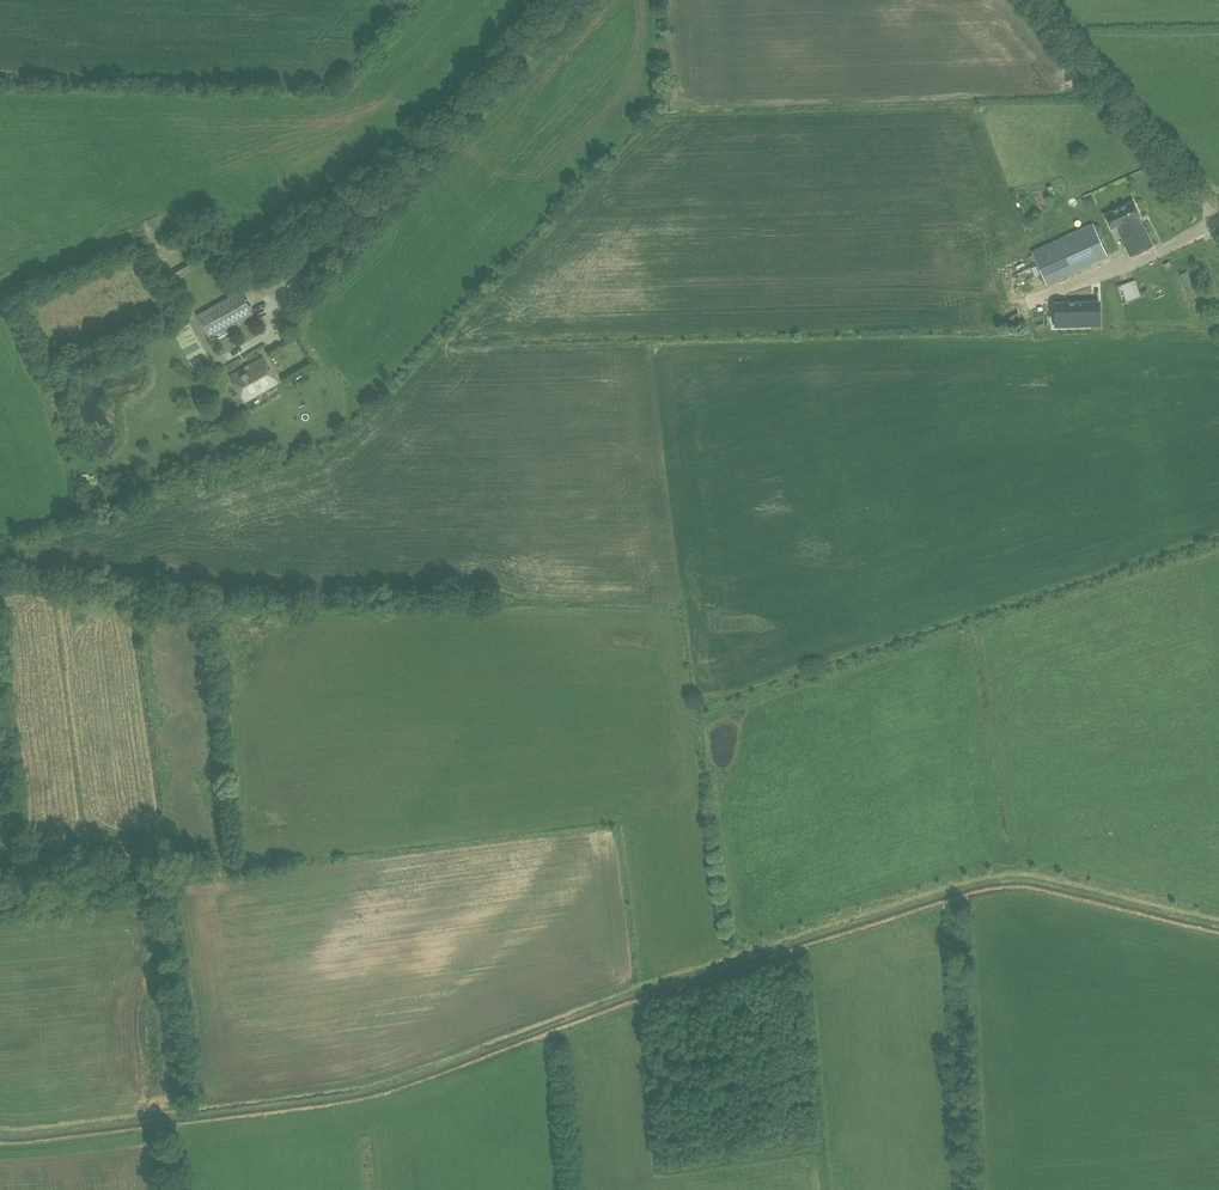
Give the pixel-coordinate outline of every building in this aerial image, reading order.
[(1131,256),(1153,246),(1139,216),(1140,216),(1134,201),(1105,214),(1112,229),(1117,226),(1131,256)] [(1107,255),(1094,227),(1093,224),(1033,252),(1046,282),(1107,255)] [(174,282),(191,272),(186,263),(169,273),(174,282)] [(209,338),(253,314),(239,291),(196,315),(209,338)] [(1097,300),(1086,301),(1087,318),(1099,317),(1097,300)] [(172,332),(194,370),(211,360),(190,322),(172,332)] [(277,382),(263,357),(230,375),(244,400),(277,382)] [(887,601),(901,597),(899,590),(885,593),(887,601)]
